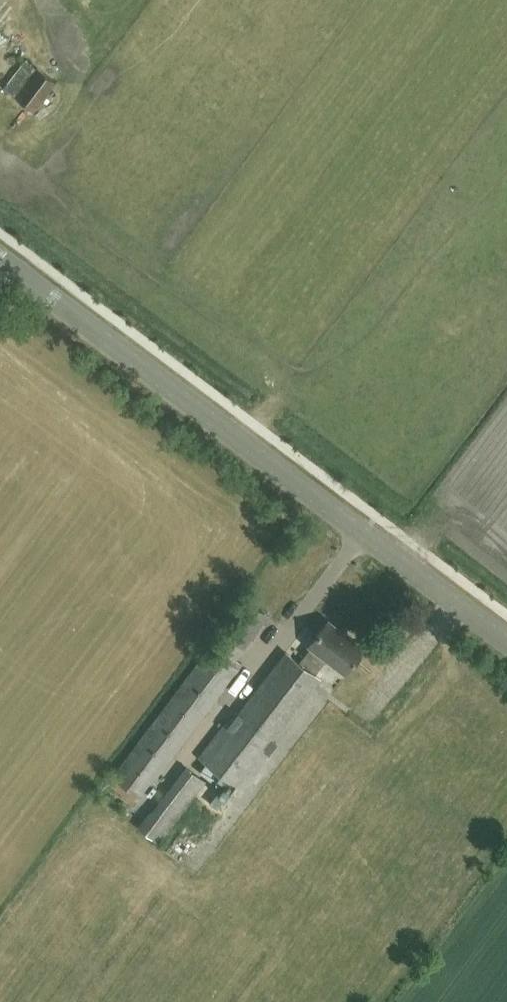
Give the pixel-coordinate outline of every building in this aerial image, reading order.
[(36,110),(56,83),(25,59),(5,86),(36,110)] [(235,658),(267,615),(247,600),(210,648),(209,648),(113,774),(141,796),(241,663),(235,658)] [(345,672),(364,648),(327,620),(308,645),(310,646),(298,662),(285,652),(229,726),(224,722),(199,756),(241,788),(276,742),(272,739),(319,678),(314,674),(326,658),(345,672)] [(193,794),(175,780),(139,826),(157,840),(193,794)]
